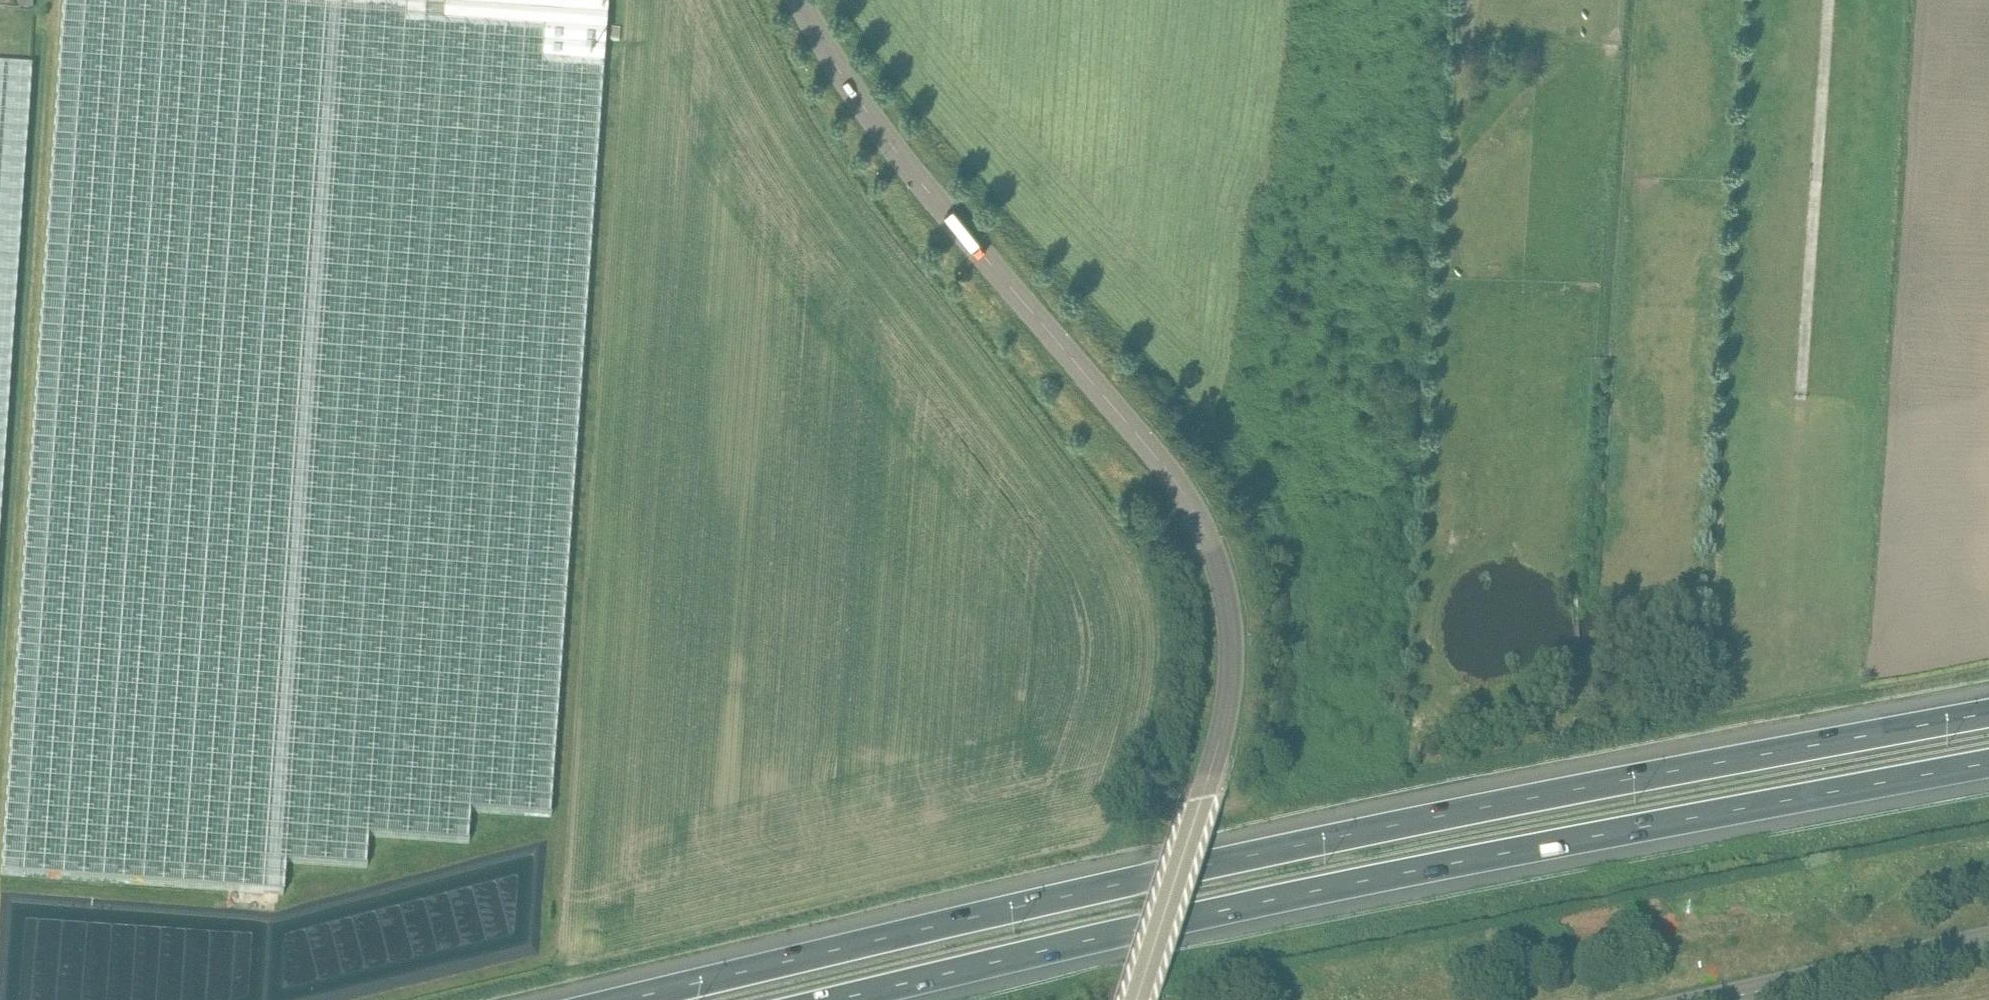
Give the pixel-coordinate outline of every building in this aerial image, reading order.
[(45,307),(2,869),(283,893),(286,862),(365,868),(367,836),(467,843),(469,811),(550,817),(608,0),(445,0),(445,5),(377,0),(64,0),(45,307)] [(31,66),(0,64),(0,517),(31,66)]
